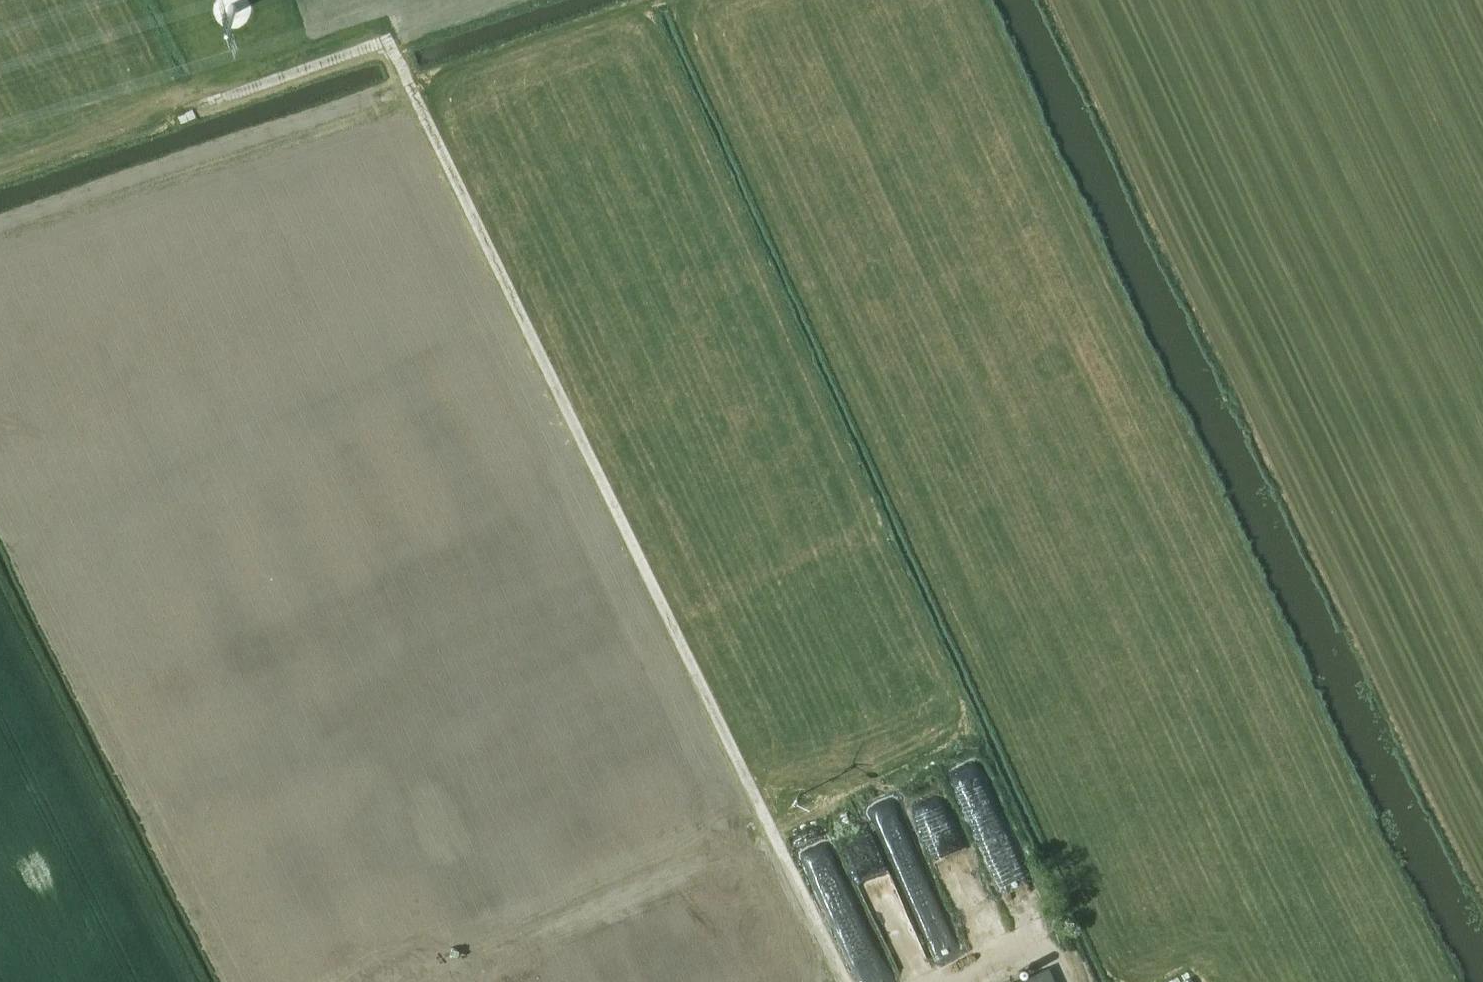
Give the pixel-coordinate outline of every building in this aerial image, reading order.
[(830,833),(801,843),(813,874),(841,864),(830,833)] [(856,872),(868,909),(898,900),(880,844),(858,851),(864,869),(856,872)] [(896,856),(903,881),(929,873),(922,849),(896,856)] [(1014,981),(1058,981),(1050,966),(1014,981)] [(1187,973),(1168,981),(1192,981),(1187,973)]
